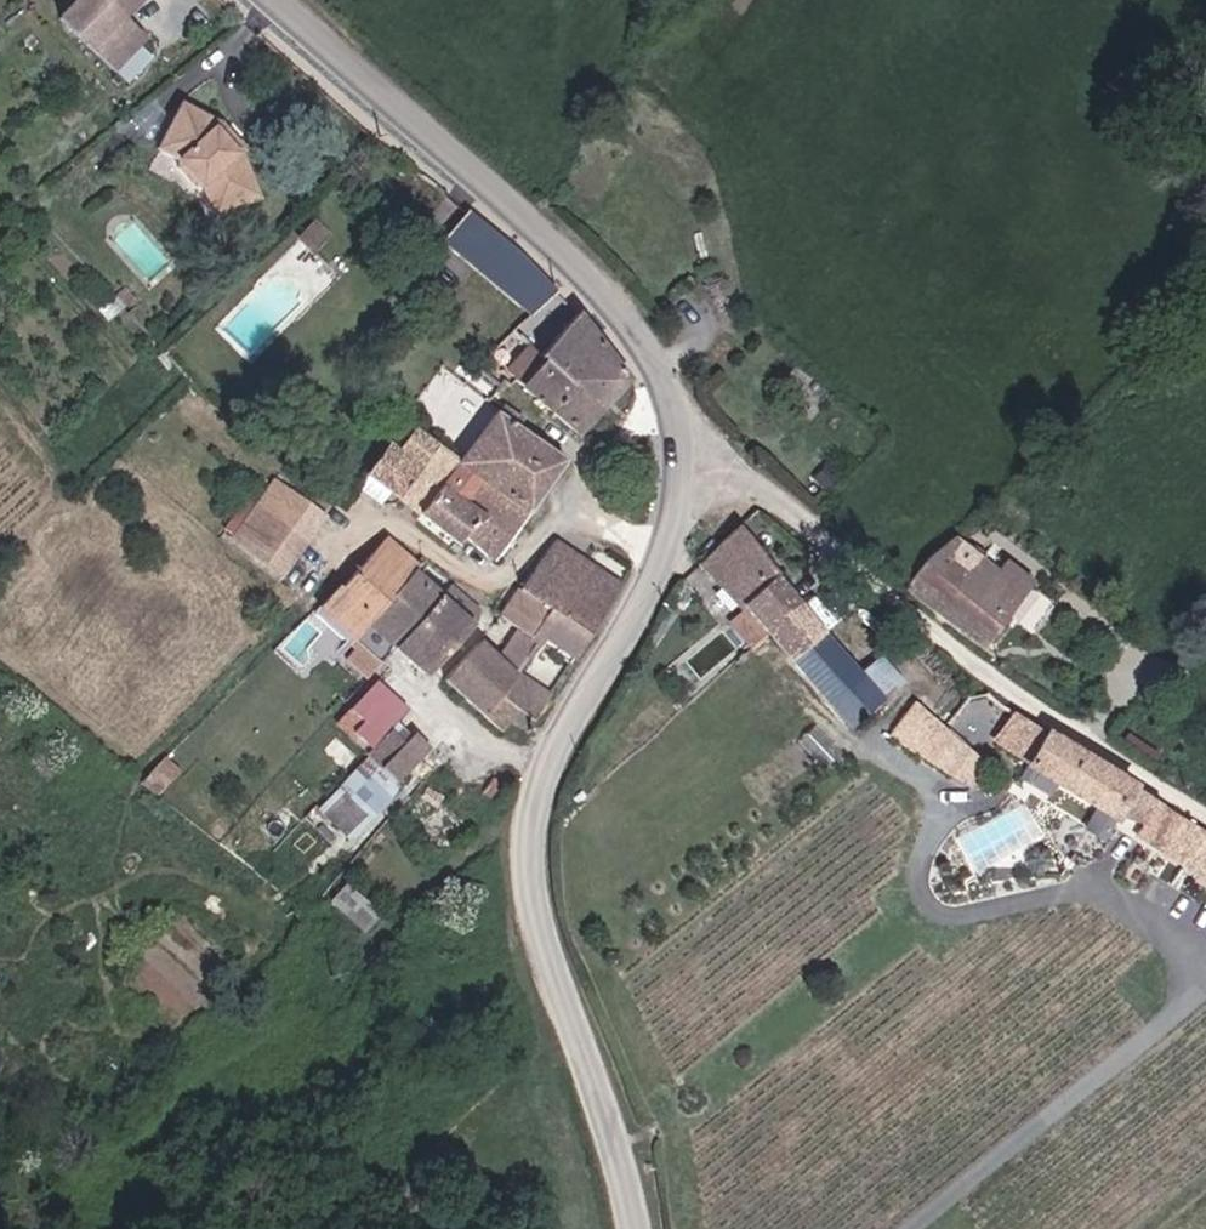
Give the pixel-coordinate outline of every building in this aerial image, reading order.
[(148,0),(79,0),(71,8),(61,17),(128,85),(138,75),(129,66),(151,43),(128,20),(148,0)] [(217,212),(262,192),(243,149),(220,123),(183,103),(161,146),(176,158),(202,185),(217,212)] [(498,358),(520,378),(575,308),(558,287),(473,215),(426,266),(453,289),(476,264),(505,289),(535,314),(498,358)] [(578,438),(635,385),(575,308),(520,378),(578,438)] [(524,421),(502,405),(462,460),(420,517),(464,549),(473,536),(504,558),(572,465),(519,427),(524,421)] [(420,517),(462,460),(414,425),(372,482),(420,517)] [(290,573),(333,513),(286,479),(242,539),(290,573)] [(745,611),(798,668),(829,639),(776,582),(782,576),(740,530),(698,569),(741,615),(745,611)] [(322,615),(353,643),(372,622),(418,572),(425,564),(394,537),(322,615)] [(548,646),(569,662),(619,598),(627,586),(563,537),(504,613),(527,630),(548,646)] [(959,537),(911,586),(991,648),(1034,594),(959,537)] [(372,622),(397,646),(444,595),(418,572),(372,622)] [(444,595),(397,646),(430,676),(477,625),(444,595)] [(507,656),(527,672),(548,646),(527,630),(507,656)] [(512,725),(525,709),(538,719),(557,695),(527,672),(507,656),(483,638),(451,678),(512,725)] [(829,639),(798,668),(852,726),(883,697),(829,639)] [(368,678),(383,663),(362,643),(347,658),(368,678)] [(383,677),(361,696),(388,725),(409,705),(383,677)] [(976,751),(916,702),(892,737),(959,778),(976,751)] [(1164,804),(1019,715),(1001,741),(1038,763),(1033,768),(1121,817),(1128,808),(1150,822),(1142,833),(1205,873),(1205,834),(1164,804)] [(394,730),(370,751),(401,782),(438,748),(419,729),(405,742),(394,730)] [(321,815),(360,841),(399,784),(360,758),(321,815)] [(973,866),(1043,840),(1030,805),(960,831),(973,866)] [(334,899),(364,929),(378,914),(348,885),(334,899)]
